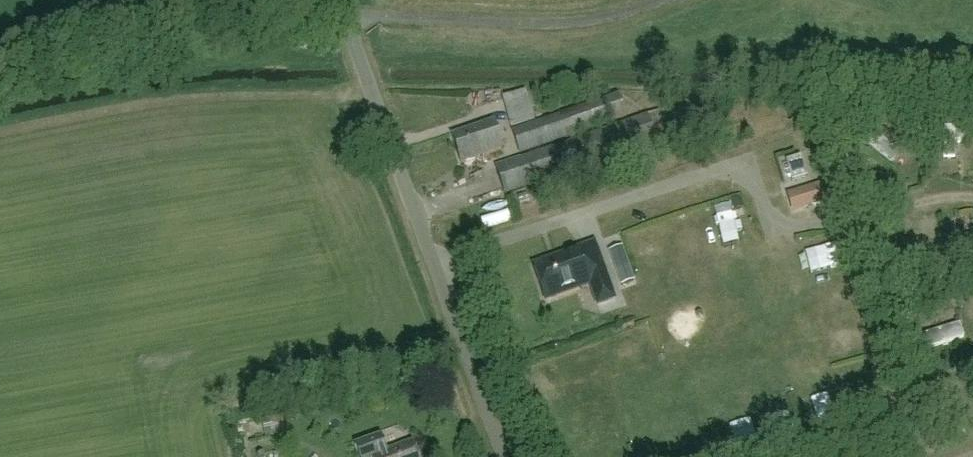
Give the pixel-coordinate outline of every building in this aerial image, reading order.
[(535,121),(526,90),(503,98),(520,154),(627,118),(618,94),(535,121)] [(660,111),(495,165),(505,194),(668,138),(660,111)] [(462,163),(503,149),(493,121),(452,135),(462,163)] [(961,159),(962,127),(949,127),(949,159),(961,159)] [(881,133),(874,142),(898,161),(905,153),(881,133)] [(803,158),(787,163),(793,184),(809,179),(803,158)] [(817,203),(812,188),(789,195),(794,211),(817,203)] [(726,245),(746,242),(742,212),(722,215),(726,245)] [(821,248),(827,270),(849,265),(844,242),(821,248)] [(533,266),(546,300),(591,283),(598,304),(614,299),(594,244),(533,266)] [(622,247),(610,251),(622,285),(634,281),(622,247)] [(966,324),(923,338),(928,352),(970,338),(966,324)] [(825,426),(841,419),(830,395),(814,402),(825,426)] [(265,438),(284,435),(282,417),(262,420),(265,438)] [(413,441),(387,450),(382,434),(356,443),(361,456),(419,456),(413,441)]
